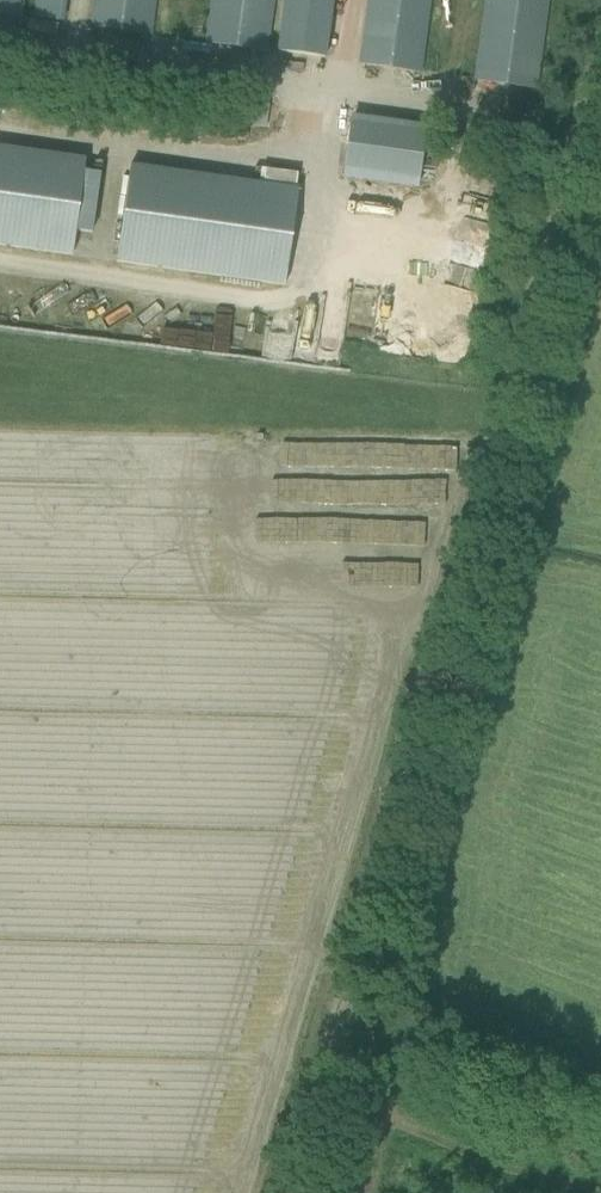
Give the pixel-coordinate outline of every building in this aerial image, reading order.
[(25,0),(0,0),(0,14),(23,17),(25,0)] [(38,20),(67,23),(69,0),(40,0),(38,20)] [(90,30),(145,37),(149,0),(94,0),(90,30)] [(206,46),(264,53),(271,0),(212,0),(206,46)] [(276,54),(321,61),(325,36),(326,36),(331,0),(283,0),(276,54)] [(357,66),(417,74),(427,0),(367,0),(357,66)] [(546,0),(485,0),(474,84),(533,92),(546,0)] [(343,178),(415,188),(423,127),(352,117),(343,178)] [(70,258),(86,158),(0,146),(0,248),(70,258)] [(284,288),(297,188),(130,165),(116,264),(284,288)] [(300,187),(301,175),(267,169),(265,182),(300,187)]
